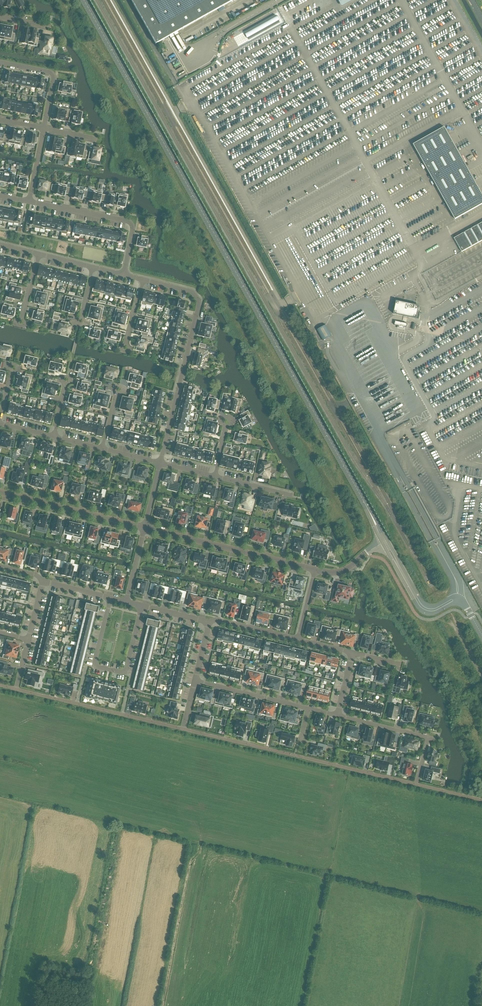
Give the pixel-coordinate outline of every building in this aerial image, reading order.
[(3,6),(3,8),(9,9),(11,0),(5,0),(3,7),(3,6)] [(155,44),(234,0),(131,0),(155,44)] [(276,15),(245,32),(246,34),(245,34),(248,39),(248,38),(249,40),(280,22),(279,21),(280,21),(277,16),(276,16),(276,15)] [(7,25),(4,40),(13,42),(15,34),(12,33),(13,26),(7,25)] [(28,45),(31,30),(24,29),(23,36),(20,35),(18,44),(21,45),(22,44),(28,45)] [(31,30),(28,45),(37,47),(39,39),(35,38),(37,31),(31,30)] [(52,44),(54,38),(48,37),(45,37),(43,45),(40,45),(39,53),(46,55),(47,50),(50,50),(52,44)] [(10,83),(12,74),(6,73),(6,76),(3,75),(1,81),(4,82),(4,84),(10,86),(10,83)] [(38,79),(37,88),(45,90),(47,84),(43,83),(44,80),(38,79)] [(70,94),(72,83),(64,81),(63,85),(60,84),(59,87),(58,87),(58,91),(59,91),(58,92),(61,92),(61,94),(66,95),(67,93),(70,94)] [(33,106),(31,115),(37,116),(38,112),(41,113),(42,108),(33,106)] [(59,121),(61,108),(53,106),(51,114),(54,114),(53,120),(59,121)] [(61,108),(59,121),(65,122),(66,117),(69,117),(70,109),(61,108)] [(80,125),(82,113),(71,111),(69,120),(73,120),(72,123),(75,124),(75,125),(79,126),(79,125),(80,125)] [(481,204),(481,194),(444,127),(413,144),(455,219),(481,204)] [(17,132),(17,131),(11,130),(10,135),(7,135),(5,143),(14,144),(17,132)] [(17,132),(14,144),(23,146),(25,138),(22,138),(23,133),(17,132)] [(29,138),(26,137),(24,146),(28,147),(28,144),(34,145),(35,143),(37,144),(38,138),(36,137),(36,135),(30,134),(29,138)] [(54,153),(57,138),(51,137),(50,144),(47,143),(45,151),(54,153)] [(57,138),(54,153),(64,155),(65,147),(62,146),(64,139),(57,138)] [(70,157),(70,156),(76,157),(79,143),(73,141),(71,148),(68,148),(67,156),(65,155),(64,160),(67,161),(68,157),(70,157)] [(79,143),(76,157),(85,159),(87,151),(84,151),(85,145),(79,144),(79,143)] [(101,149),(101,148),(97,147),(97,149),(94,148),(93,151),(90,150),(88,159),(99,161),(101,149)] [(10,171),(10,172),(5,171),(2,183),(2,187),(3,187),(4,183),(7,183),(7,184),(8,184),(10,172),(10,171)] [(26,189),(28,178),(17,175),(15,184),(19,185),(18,188),(21,188),(21,190),(25,190),(25,189),(26,189)] [(50,183),(40,181),(38,190),(38,191),(42,192),(42,191),(45,191),(46,188),(49,189),(50,183)] [(59,196),(61,184),(56,183),(55,185),(52,185),(51,191),(54,192),(54,195),(53,194),(53,195),(59,196)] [(61,184),(59,196),(60,196),(64,197),(65,197),(65,194),(69,194),(70,188),(67,187),(67,185),(62,184),(61,184)] [(70,188),(69,194),(72,195),(71,198),(77,200),(79,187),(74,186),(73,189),(70,188)] [(83,197),(86,198),(88,192),(84,191),(85,190),(83,190),(84,187),(79,186),(79,187),(77,200),(77,199),(82,200),(83,197)] [(88,192),(86,198),(89,198),(89,201),(89,202),(95,203),(97,191),(91,190),(91,192),(88,192)] [(97,191),(95,203),(100,204),(101,201),(104,201),(105,195),(102,194),(102,192),(97,191)] [(105,195),(104,201),(107,202),(107,205),(106,205),(113,207),(113,206),(112,206),(114,197),(115,194),(109,193),(108,196),(105,195)] [(125,207),(127,196),(116,193),(115,202),(118,203),(117,206),(120,206),(120,208),(124,208),(124,207),(125,207)] [(16,212),(15,216),(13,223),(19,224),(19,222),(22,223),(23,218),(20,218),(21,213),(16,212)] [(30,224),(29,227),(35,228),(37,216),(34,216),(34,215),(33,215),(32,216),(31,215),(31,218),(28,218),(26,224),(30,224)] [(63,222),(61,232),(61,233),(67,234),(67,232),(70,233),(72,226),(69,226),(69,223),(63,222)] [(481,241),(481,223),(454,238),(462,252),(481,241)] [(80,235),(82,225),(76,224),(74,236),(80,237),(80,235)] [(119,232),(117,243),(122,244),(123,242),(125,242),(126,236),(124,236),(124,234),(119,232)] [(146,248),(148,237),(142,236),(141,239),(138,238),(138,241),(136,241),(136,245),(137,245),(137,246),(146,248)] [(8,259),(6,268),(5,270),(11,272),(12,269),(11,269),(13,260),(8,259)] [(21,274),(24,263),(19,262),(17,271),(16,271),(16,273),(21,274)] [(24,263),(21,274),(27,276),(30,264),(24,263)] [(44,268),(45,268),(45,267),(39,266),(37,276),(42,277),(44,268)] [(99,293),(102,282),(99,281),(96,280),(95,283),(96,283),(95,288),(93,288),(92,292),(99,293)] [(102,282),(99,293),(105,295),(105,292),(107,283),(102,282)] [(10,292),(21,295),(22,291),(21,291),(21,289),(16,287),(16,284),(10,283),(8,292),(10,292)] [(120,299),(123,287),(118,286),(116,295),(115,295),(115,297),(120,299)] [(126,300),(129,289),(123,287),(120,299),(126,300)] [(129,289),(126,300),(131,301),(133,292),(134,292),(134,289),(131,289),(129,289)] [(34,298),(48,301),(50,292),(44,290),(43,294),(37,292),(37,294),(35,294),(34,298)] [(10,292),(9,298),(6,297),(5,301),(12,302),(13,299),(20,301),(21,295),(10,292)] [(147,304),(149,294),(144,292),(141,303),(146,304),(147,304)] [(147,304),(146,304),(146,305),(152,306),(153,304),(152,304),(155,295),(149,294),(147,304)] [(63,305),(75,308),(77,303),(71,301),(72,298),(65,296),(63,305)] [(158,305),(157,305),(157,308),(163,309),(165,298),(160,296),(158,305)] [(48,301),(34,298),(34,301),(35,302),(34,304),(40,305),(39,308),(46,310),(48,301)] [(185,302),(174,299),(172,306),(176,307),(175,311),(181,312),(182,308),(184,309),(185,302)] [(396,301),(394,314),(419,319),(420,311),(418,311),(419,306),(396,301)] [(14,312),(15,309),(12,309),(13,305),(4,303),(2,314),(8,315),(7,317),(13,318),(13,317),(13,316),(14,316),(15,313),(14,312)] [(75,308),(63,305),(62,311),(74,314),(75,308)] [(89,312),(102,315),(104,306),(98,305),(97,308),(91,307),(89,312)] [(116,318),(126,320),(127,315),(121,313),(122,310),(116,308),(115,312),(117,313),(116,318)] [(32,319),(42,322),(44,311),(38,310),(37,313),(34,312),(33,315),(32,315),(31,318),(32,319)] [(172,317),(183,320),(184,314),(172,311),(171,317),(172,317)] [(102,315),(89,312),(88,318),(94,320),(93,323),(100,324),(102,315)] [(126,320),(116,318),(115,323),(112,322),(112,326),(118,327),(118,324),(124,326),(126,320)] [(137,325),(147,327),(148,322),(150,323),(151,319),(145,318),(144,321),(139,319),(137,325)] [(69,323),(61,321),(61,324),(59,324),(58,331),(61,332),(61,334),(65,335),(66,333),(69,334),(70,334),(71,330),(70,330),(71,327),(68,326),(69,323)] [(169,327),(180,330),(181,325),(171,322),(170,322),(169,327)] [(200,330),(211,332),(213,326),(215,327),(216,323),(208,322),(208,325),(202,323),(200,330)] [(147,327),(137,325),(136,331),(142,332),(141,335),(147,337),(148,333),(145,333),(147,327)] [(323,341),(332,336),(326,325),(317,330),(323,341)] [(89,332),(88,336),(89,336),(89,337),(98,339),(100,332),(102,333),(103,329),(95,327),(94,330),(91,330),(90,333),(89,332)] [(112,329),(107,327),(106,331),(109,332),(107,339),(119,341),(120,341),(121,337),(120,337),(121,334),(118,333),(118,330),(112,329)] [(180,330),(169,327),(167,333),(179,335),(180,330)] [(211,332),(200,330),(200,332),(199,332),(198,335),(210,338),(211,332)] [(179,335),(167,333),(166,338),(177,341),(179,335)] [(145,349),(147,342),(152,343),(153,340),(150,339),(149,339),(142,337),(141,340),(138,340),(137,343),(136,342),(135,346),(136,346),(136,347),(145,349)] [(177,341),(166,338),(165,343),(176,346),(177,341)] [(176,346),(165,343),(163,348),(175,351),(176,346)] [(5,359),(6,356),(9,357),(10,354),(11,354),(12,350),(11,350),(11,349),(8,349),(8,347),(3,346),(3,347),(0,347),(0,358),(5,359)] [(175,351),(163,348),(162,353),(162,354),(174,357),(174,356),(175,351)] [(194,365),(200,367),(201,361),(204,362),(205,357),(207,357),(209,351),(201,349),(200,355),(196,354),(195,360),(194,361),(193,360),(192,364),(193,364),(193,365),(194,365)] [(174,357),(162,354),(161,359),(170,361),(170,362),(173,363),(173,360),(173,359),(174,357)] [(25,361),(24,364),(27,365),(26,368),(32,369),(33,366),(35,367),(37,359),(35,359),(33,358),(33,357),(28,355),(27,357),(26,356),(26,357),(25,357),(24,360),(25,361)] [(54,363),(51,363),(49,370),(48,373),(54,375),(55,371),(58,372),(61,373),(61,370),(62,370),(63,366),(62,366),(62,365),(60,365),(60,363),(54,362),(54,363)] [(77,377),(86,379),(89,367),(83,366),(83,364),(77,363),(77,364),(77,365),(75,364),(74,368),(75,369),(75,372),(78,372),(77,377)] [(105,374),(104,378),(112,380),(113,377),(116,378),(117,375),(118,375),(119,371),(118,371),(118,370),(114,370),(115,368),(110,367),(110,368),(106,368),(105,374)] [(131,383),(130,387),(139,390),(142,377),(137,376),(138,374),(132,373),(132,375),(130,375),(129,375),(128,379),(129,379),(128,382),(131,383)] [(17,381),(30,385),(32,375),(25,374),(25,377),(18,375),(17,379),(18,379),(17,381)] [(46,389),(57,391),(58,385),(51,384),(52,381),(46,379),(45,382),(47,383),(46,388),(46,389)] [(17,381),(16,381),(15,385),(16,385),(16,387),(22,389),(21,392),(28,394),(30,385),(17,381)] [(91,383),(82,381),(81,384),(78,383),(77,386),(76,386),(76,389),(77,390),(76,390),(86,393),(87,386),(90,386),(91,383)] [(184,392),(195,395),(197,389),(188,387),(185,387),(184,392)] [(46,389),(46,388),(43,388),(41,397),(48,398),(49,395),(54,397),(55,395),(56,395),(57,391),(46,389)] [(97,399),(108,402),(110,396),(104,394),(105,391),(97,389),(96,393),(99,393),(97,399)] [(154,396),(163,398),(164,395),(165,392),(162,392),(156,390),(153,390),(152,396),(154,396)] [(69,402),(69,403),(80,406),(83,395),(75,393),(74,396),(71,396),(70,399),(69,398),(68,402),(69,402)] [(229,411),(233,397),(227,396),(227,394),(224,393),(221,403),(224,404),(223,410),(229,411)] [(121,403),(132,406),(134,400),(136,400),(137,397),(129,395),(129,398),(122,397),(121,403)] [(192,399),(183,397),(181,403),(193,405),(190,405),(192,399)] [(233,397),(229,411),(235,413),(237,407),(240,408),(242,400),(233,397)] [(220,401),(210,398),(207,410),(208,410),(207,411),(211,412),(211,411),(214,412),(215,409),(218,409),(220,401)] [(108,402),(97,399),(96,405),(93,405),(93,408),(100,410),(101,407),(107,408),(108,402)] [(13,415),(16,403),(10,402),(8,411),(7,411),(7,414),(10,414),(13,415)] [(16,403),(13,415),(18,416),(20,407),(21,404),(16,403)] [(132,406),(121,403),(119,409),(126,411),(126,414),(131,416),(132,416),(133,412),(131,412),(132,406)] [(193,405),(181,403),(180,408),(191,411),(193,405)] [(31,409),(31,410),(32,407),(26,406),(25,408),(23,417),(28,418),(31,409)] [(149,411),(159,414),(161,409),(152,406),(149,406),(148,411),(149,412),(149,411)] [(191,411),(180,408),(179,413),(190,416),(191,411)] [(44,422),(47,412),(41,410),(41,412),(39,421),(42,422),(44,423),(44,422)] [(240,415),(243,419),(240,420),(242,423),(241,424),(242,427),(243,426),(244,427),(252,423),(249,416),(251,415),(248,410),(245,412),(242,414),(240,415)] [(47,412),(44,422),(47,423),(47,424),(50,424),(51,421),(52,413),(47,412)] [(190,416),(179,413),(177,419),(189,421),(186,421),(188,416),(190,416)] [(205,426),(218,429),(219,426),(218,425),(218,424),(213,422),(214,419),(207,417),(205,426)] [(189,421),(177,419),(176,424),(186,426),(187,426),(187,427),(189,421)] [(97,435),(96,435),(96,436),(102,437),(104,427),(99,426),(97,435)] [(218,429),(205,426),(203,435),(209,437),(210,434),(216,435),(216,433),(218,433),(218,429)] [(118,431),(119,431),(119,429),(114,427),(111,439),(116,440),(118,431)] [(132,444),(135,433),(129,431),(129,434),(127,443),(130,443),(130,444),(132,444)] [(249,433),(240,431),(239,435),(236,434),(236,437),(234,437),(234,440),(235,440),(234,441),(236,441),(236,443),(241,444),(242,443),(246,444),(249,433)] [(0,444),(0,446),(7,448),(7,446),(13,448),(15,441),(11,441),(9,441),(10,436),(7,435),(7,434),(3,433),(1,438),(0,438),(0,439),(0,442),(0,444)] [(137,445),(140,434),(138,433),(135,433),(132,444),(137,445)] [(143,447),(146,435),(140,434),(137,445),(139,446),(143,447)] [(148,448),(151,436),(150,436),(146,435),(143,447),(148,448)] [(151,436),(148,448),(150,448),(151,449),(154,450),(154,447),(156,438),(151,436)] [(20,448),(19,449),(23,450),(22,455),(29,457),(30,453),(32,453),(34,447),(29,445),(30,441),(27,440),(27,439),(22,438),(21,444),(20,444),(19,448),(20,448)] [(46,445),(46,444),(42,443),(42,444),(41,444),(41,446),(40,447),(41,447),(40,450),(45,451),(44,452),(47,453),(45,459),(49,460),(48,464),(52,465),(54,457),(51,456),(53,447),(46,445)] [(180,456),(183,444),(177,443),(175,454),(180,456)] [(183,444),(180,456),(185,457),(188,448),(189,446),(183,444)] [(193,449),(191,458),(196,460),(199,449),(199,448),(193,447),(193,449)] [(70,458),(71,451),(68,450),(68,449),(65,449),(62,449),(61,450),(60,450),(59,454),(60,454),(59,458),(64,459),(63,462),(70,464),(72,458),(70,458)] [(207,462),(209,451),(204,449),(203,450),(204,450),(201,461),(207,462)] [(209,451),(207,462),(212,463),(215,452),(209,451)] [(84,470),(89,471),(92,459),(89,458),(89,456),(84,454),(81,453),(80,453),(77,464),(85,466),(84,470)] [(226,467),(229,456),(224,454),(221,463),(220,466),(223,467),(223,466),(226,467)] [(229,456),(226,467),(232,468),(234,457),(229,456)] [(98,458),(96,466),(101,467),(100,469),(102,470),(101,470),(105,471),(106,471),(110,472),(112,464),(108,463),(109,462),(104,461),(105,459),(104,459),(104,458),(100,457),(100,458),(98,458)] [(234,457),(232,468),(237,470),(239,459),(240,459),(240,458),(234,457)] [(247,472),(250,461),(245,459),(244,460),(245,460),(242,471),(247,472)] [(250,461),(247,472),(250,473),(253,474),(254,471),(253,471),(256,462),(250,461)] [(124,464),(119,463),(119,466),(118,466),(117,472),(121,473),(121,474),(126,475),(125,478),(129,479),(132,469),(130,469),(130,467),(126,466),(126,464),(124,464)] [(270,466),(259,464),(258,470),(261,471),(260,474),(263,475),(263,476),(267,476),(267,475),(267,476),(270,466)] [(146,477),(147,478),(148,474),(146,474),(148,469),(147,469),(147,468),(143,467),(143,468),(142,468),(142,469),(139,468),(138,472),(134,471),(132,479),(139,481),(140,478),(145,479),(146,477)] [(17,474),(13,473),(12,480),(13,480),(13,482),(18,483),(18,481),(22,482),(24,471),(18,470),(17,474)] [(173,482),(175,475),(170,474),(170,475),(165,473),(165,474),(164,474),(163,478),(164,478),(163,482),(172,484),(171,490),(178,492),(180,484),(173,482)] [(34,478),(33,477),(31,485),(42,488),(43,483),(47,484),(49,477),(45,476),(44,480),(38,478),(38,477),(35,476),(34,478)] [(52,490),(52,491),(56,492),(56,491),(61,492),(61,489),(62,489),(62,486),(63,483),(66,484),(68,478),(64,477),(63,481),(59,480),(59,482),(54,480),(53,485),(52,484),(51,488),(52,488),(51,490),(52,490)] [(192,481),(187,480),(187,482),(185,482),(184,486),(186,486),(185,489),(193,491),(192,493),(197,494),(199,486),(195,485),(195,483),(192,482),(192,481)] [(81,486),(72,484),(70,494),(71,494),(71,495),(74,496),(74,495),(75,495),(76,494),(79,495),(80,492),(83,493),(85,486),(81,485),(81,486)] [(205,485),(203,494),(213,496),(212,500),(216,501),(218,491),(215,491),(216,488),(212,487),(209,486),(205,485)] [(228,490),(226,489),(225,493),(224,496),(224,500),(231,502),(230,506),(233,507),(236,498),(232,497),(234,491),(232,491),(232,490),(228,489),(228,490)] [(90,492),(88,500),(99,503),(101,497),(104,497),(106,490),(102,490),(101,495),(90,492)] [(109,500),(108,505),(112,506),(116,507),(116,506),(119,507),(120,501),(123,502),(125,495),(117,493),(116,498),(110,497),(110,500),(109,500)] [(243,498),(241,505),(247,506),(248,507),(247,510),(252,511),(255,500),(251,499),(252,496),(248,495),(249,494),(244,493),(242,498),(243,498)] [(131,497),(128,496),(126,503),(129,504),(128,509),(132,510),(135,511),(139,512),(139,509),(140,509),(142,503),(136,501),(135,503),(130,502),(131,497)] [(266,498),(262,497),(260,506),(264,508),(263,510),(267,511),(268,508),(272,510),(272,509),(276,510),(277,504),(274,503),(274,500),(270,499),(266,498)] [(282,515),(293,517),(294,515),(298,516),(299,516),(300,513),(299,512),(299,509),(284,505),(283,510),(279,509),(277,517),(282,518),(282,515)] [(11,508),(10,508),(8,518),(14,519),(14,521),(17,522),(18,516),(15,515),(17,509),(14,508),(14,507),(11,507),(11,508)] [(162,510),(158,509),(158,512),(157,512),(156,516),(160,518),(163,519),(163,518),(168,520),(169,514),(172,515),(174,509),(163,507),(162,510)] [(177,522),(177,523),(182,524),(182,523),(185,524),(187,516),(190,516),(193,508),(187,507),(185,514),(179,512),(178,518),(177,517),(176,522),(177,522)] [(33,521),(30,521),(32,513),(32,512),(28,511),(28,512),(25,512),(25,516),(23,515),(23,519),(22,523),(29,525),(28,528),(32,529),(33,521)] [(46,531),(48,525),(45,525),(47,516),(43,515),(43,516),(40,515),(38,522),(37,525),(37,526),(37,527),(41,528),(40,530),(46,531)] [(198,517),(196,527),(201,528),(202,527),(206,528),(208,519),(198,517)] [(233,535),(234,535),(235,536),(235,537),(239,538),(240,537),(241,537),(242,537),(241,537),(243,531),(244,532),(245,527),(244,527),(244,525),(244,524),(244,525),(240,524),(242,519),(233,517),(232,525),(235,526),(233,535)] [(61,536),(63,527),(60,527),(61,524),(60,524),(61,520),(59,520),(59,519),(55,518),(54,521),(53,521),(52,526),(53,526),(52,531),(57,532),(56,535),(61,536)] [(226,522),(218,520),(215,532),(219,533),(218,533),(222,534),(222,533),(223,534),(225,527),(228,528),(230,522),(226,521),(226,522)] [(73,524),(70,523),(68,529),(65,528),(64,534),(72,536),(75,524),(73,523),(73,524)] [(78,524),(75,524),(72,536),(81,538),(83,532),(80,531),(81,526),(78,525),(78,524)] [(315,525),(309,527),(311,531),(317,533),(318,530),(317,528),(315,525)] [(95,528),(95,527),(92,526),(92,527),(91,527),(89,533),(88,532),(87,536),(88,536),(88,538),(95,540),(94,543),(98,544),(100,537),(96,536),(98,529),(95,528)] [(255,531),(254,531),(252,539),(252,540),(256,541),(260,542),(263,542),(263,543),(264,543),(264,542),(264,539),(268,540),(270,532),(262,530),(261,533),(255,531)] [(110,533),(107,532),(105,538),(102,537),(101,543),(109,545),(112,533),(110,532),(110,533)] [(115,534),(112,533),(109,545),(118,547),(120,541),(117,540),(118,535),(114,534),(115,534)] [(274,545),(283,547),(285,542),(288,542),(289,536),(284,535),(284,539),(276,537),(275,541),(274,541),(273,544),(274,545)] [(295,540),(294,544),(293,551),(294,551),(294,552),(299,553),(299,552),(300,553),(301,548),(304,549),(303,549),(307,550),(310,536),(305,535),(303,541),(296,539),(295,541),(295,540)] [(131,538),(126,537),(124,546),(121,545),(120,551),(126,552),(126,549),(131,550),(132,545),(133,545),(134,541),(133,541),(133,539),(131,539),(131,538)] [(166,554),(168,546),(165,545),(162,544),(158,543),(157,548),(156,548),(154,557),(161,559),(162,555),(166,556),(164,564),(167,565),(169,555),(166,554)] [(310,546),(309,553),(314,554),(313,557),(327,560),(330,551),(327,550),(328,547),(323,546),(322,549),(316,547),(310,546)] [(0,559),(0,560),(6,562),(7,555),(11,556),(12,549),(9,548),(8,550),(2,549),(0,559)] [(25,559),(28,549),(25,548),(24,552),(17,551),(15,557),(14,557),(14,560),(15,560),(14,563),(17,564),(16,565),(20,565),(20,564),(20,565),(22,558),(25,559)] [(176,561),(183,563),(184,558),(185,559),(186,557),(185,557),(185,554),(186,550),(179,548),(178,552),(176,552),(175,557),(176,558),(176,561)] [(199,555),(195,553),(194,557),(195,557),(194,562),(200,564),(199,567),(206,569),(208,560),(205,560),(206,556),(202,555),(203,554),(200,554),(199,555)] [(35,558),(31,557),(29,566),(31,567),(31,568),(35,569),(37,561),(40,562),(41,556),(36,554),(35,558)] [(43,571),(49,572),(51,561),(52,558),(43,556),(42,563),(45,564),(43,571)] [(208,569),(218,571),(221,558),(216,557),(216,558),(214,557),(212,564),(209,563),(208,569)] [(221,558),(218,571),(227,573),(229,568),(226,567),(228,560),(225,560),(225,559),(221,558)] [(59,567),(61,560),(57,559),(56,562),(51,561),(49,572),(54,574),(56,567),(59,567)] [(66,576),(69,565),(64,564),(65,561),(61,560),(59,567),(62,568),(61,575),(66,576)] [(69,565),(66,576),(72,578),(73,571),(77,572),(78,565),(75,564),(74,567),(69,565)] [(239,564),(236,564),(235,564),(234,568),(235,569),(234,572),(241,574),(240,577),(242,578),(241,580),(246,581),(248,573),(245,572),(246,566),(243,565),(239,564)] [(90,568),(83,567),(82,571),(81,571),(80,576),(81,576),(80,579),(83,580),(83,581),(87,581),(88,575),(89,575),(89,574),(92,574),(93,567),(90,566),(90,568)] [(265,584),(267,575),(264,575),(265,571),(261,570),(258,569),(258,570),(255,569),(253,578),(258,579),(258,581),(262,582),(261,583),(265,584)] [(122,590),(125,578),(121,577),(122,572),(115,570),(113,579),(117,579),(115,588),(122,590)] [(103,574),(94,572),(93,576),(96,577),(95,582),(100,584),(103,574)] [(281,574),(277,573),(277,574),(273,573),(273,575),(272,575),(271,580),(272,580),(271,582),(274,583),(274,585),(279,586),(279,584),(282,585),(285,576),(281,575),(281,574)] [(112,576),(103,574),(100,584),(106,585),(107,579),(111,580),(112,576)] [(301,578),(298,578),(297,581),(291,579),(289,588),(302,591),(305,580),(305,579),(305,578),(301,577),(301,578)] [(146,583),(138,581),(138,582),(137,581),(136,585),(137,586),(136,591),(139,591),(139,593),(144,594),(145,589),(148,589),(150,583),(147,582),(146,583)] [(30,583),(24,582),(22,594),(27,595),(28,592),(30,583)] [(160,585),(152,583),(150,590),(153,590),(152,597),(157,599),(160,585)] [(329,601),(331,593),(327,592),(328,585),(324,584),(323,585),(318,584),(318,587),(317,587),(316,590),(317,591),(316,593),(326,595),(325,600),(329,601)] [(160,585),(157,599),(163,600),(164,593),(168,594),(169,588),(160,585)] [(334,589),(331,601),(338,603),(340,598),(348,600),(349,597),(352,597),(354,590),(351,589),(351,588),(347,587),(343,586),(339,585),(338,590),(334,589)] [(178,590),(169,588),(168,594),(171,595),(169,602),(175,603),(178,590)] [(187,592),(178,590),(175,603),(180,604),(182,598),(185,598),(187,592)] [(192,593),(189,592),(187,599),(190,600),(188,606),(194,608),(197,597),(192,595),(192,593)] [(203,598),(197,597),(194,608),(201,609),(202,603),(205,603),(207,597),(204,596),(203,598)] [(211,597),(207,597),(205,603),(208,604),(207,611),(213,612),(216,601),(210,600),(211,597)] [(221,603),(216,601),(213,612),(219,614),(221,607),(224,608),(226,601),(222,600),(221,603)] [(241,601),(235,600),(234,605),(230,604),(229,608),(228,607),(227,611),(228,611),(227,615),(230,615),(229,617),(234,618),(236,607),(239,607),(241,601)] [(86,604),(84,610),(85,611),(86,610),(95,613),(97,613),(99,607),(86,604)] [(251,605),(251,608),(244,607),(243,611),(242,611),(241,615),(242,615),(241,619),(248,621),(250,614),(253,615),(255,606),(251,605)] [(265,614),(256,612),(255,616),(258,616),(257,622),(262,624),(265,614)] [(278,614),(274,613),(273,616),(272,620),(276,621),(274,627),(280,629),(283,618),(277,616),(278,614)] [(273,616),(265,614),(262,624),(268,625),(269,619),(272,620),(273,616)] [(288,619),(283,618),(280,629),(286,630),(288,624),(291,624),(293,618),(289,617),(288,619)] [(160,629),(161,622),(148,619),(147,626),(148,626),(149,626),(158,628),(160,629)] [(319,625),(310,623),(307,635),(316,637),(319,625)] [(326,626),(322,625),(321,632),(324,633),(322,639),(328,641),(331,629),(325,628),(326,626)] [(183,628),(182,634),(193,637),(195,631),(183,628)] [(337,631),(331,629),(328,641),(334,642),(336,636),(339,636),(341,629),(337,628),(337,631)] [(344,630),(341,629),(339,636),(342,637),(341,644),(347,645),(349,634),(344,633),(344,630)] [(225,631),(220,630),(217,641),(223,642),(223,640),(225,631)] [(359,634),(356,633),(355,635),(349,634),(347,645),(353,647),(354,640),(358,641),(359,634)] [(374,637),(364,635),(363,637),(360,648),(368,650),(370,644),(372,644),(374,637)] [(382,638),(376,637),(375,644),(379,645),(378,651),(381,652),(380,653),(384,654),(385,653),(389,654),(390,649),(389,649),(390,647),(383,645),(384,641),(382,641),(382,638)] [(40,644),(50,646),(52,646),(53,641),(42,638),(40,644)] [(262,641),(257,639),(254,650),(254,651),(259,652),(262,641)] [(7,640),(4,649),(18,652),(19,646),(12,644),(13,641),(7,640)] [(271,643),(266,642),(263,653),(269,654),(271,643)] [(282,646),(277,644),(275,653),(274,656),(279,657),(280,654),(282,646)] [(290,659),(293,647),(290,647),(290,648),(287,647),(285,656),(285,657),(290,659)] [(4,649),(2,658),(9,659),(9,656),(16,658),(18,652),(4,649)] [(308,652),(303,651),(301,659),(300,662),(306,663),(308,652)] [(318,654),(312,653),(309,665),(315,666),(318,654)] [(333,658),(328,657),(326,665),(325,668),(331,670),(333,658)] [(333,658),(331,670),(336,671),(339,659),(333,658)] [(0,661),(0,674),(4,675),(4,673),(11,675),(12,672),(13,673),(14,669),(7,667),(8,663),(0,661)] [(218,663),(212,662),(209,673),(215,675),(217,665),(218,663)] [(361,665),(360,672),(357,671),(355,677),(358,678),(359,677),(365,678),(365,677),(367,667),(361,665)] [(367,667),(365,677),(371,679),(370,681),(373,682),(375,676),(372,675),(373,668),(367,667)] [(243,670),(237,668),(235,680),(240,681),(243,670)] [(247,669),(245,675),(248,676),(246,682),(252,684),(255,671),(247,669)] [(43,677),(44,673),(33,671),(33,674),(28,673),(28,674),(26,674),(25,680),(28,680),(26,685),(34,687),(35,682),(38,683),(40,676),(43,677)] [(255,671),(252,684),(258,685),(260,679),(263,679),(264,674),(255,671)] [(386,672),(383,671),(383,672),(382,672),(381,674),(380,674),(379,680),(380,680),(379,683),(385,684),(388,684),(390,678),(387,677),(388,673),(386,673),(386,672)] [(267,674),(266,680),(269,681),(267,688),(273,689),(276,676),(267,674)] [(404,676),(400,675),(399,681),(398,681),(397,685),(398,685),(398,686),(394,685),(392,692),(396,693),(397,687),(407,690),(409,680),(406,680),(407,677),(404,676)] [(284,685),(285,679),(276,676),(273,689),(279,691),(281,684),(284,685)] [(288,679),(286,685),(289,686),(288,693),(294,694),(297,682),(288,679)] [(99,681),(92,680),(88,698),(95,700),(95,699),(109,702),(109,703),(116,705),(120,687),(113,685),(113,686),(99,682),(99,681)] [(297,682),(294,694),(300,696),(301,689),(304,690),(306,684),(297,682)] [(60,685),(58,693),(63,694),(67,695),(71,696),(72,691),(76,691),(78,685),(74,684),(73,688),(60,685)] [(179,694),(180,689),(169,686),(168,692),(179,694)] [(315,687),(309,686),(306,697),(312,699),(315,687)] [(320,689),(315,687),(312,699),(317,700),(320,689)] [(202,688),(200,695),(197,694),(196,700),(205,702),(206,700),(205,700),(208,689),(202,688)] [(208,689),(205,700),(206,700),(211,701),(211,704),(214,704),(215,698),(212,698),(214,691),(208,689)] [(325,690),(320,689),(317,700),(322,701),(325,690)] [(331,691),(325,690),(322,701),(328,703),(331,691)] [(178,700),(179,694),(168,692),(166,697),(178,700)] [(221,693),(219,699),(216,699),(215,705),(224,707),(227,694),(221,693)] [(227,694),(224,707),(232,709),(234,703),(231,702),(233,696),(227,694)] [(358,698),(353,697),(350,708),(356,709),(358,700),(358,698)] [(134,702),(135,699),(131,698),(130,705),(133,706),(132,711),(145,714),(148,705),(143,704),(144,702),(139,701),(139,703),(134,702)] [(242,698),(240,706),(241,706),(241,707),(245,708),(245,707),(251,708),(251,711),(254,712),(255,706),(253,705),(254,701),(250,700),(246,699),(242,698)] [(263,703),(261,710),(258,709),(257,714),(257,715),(258,715),(260,716),(260,715),(266,716),(269,705),(263,703)] [(388,717),(396,719),(398,711),(400,711),(402,705),(399,704),(398,707),(391,706),(388,717)] [(177,706),(170,705),(170,706),(169,706),(167,714),(171,715),(171,718),(178,720),(180,710),(178,710),(178,709),(176,709),(177,706)] [(269,705),(266,716),(272,717),(272,719),(274,719),(275,719),(275,718),(276,714),(273,713),(275,706),(269,705)] [(414,716),(415,712),(414,712),(414,711),(407,709),(408,706),(404,705),(402,713),(406,714),(405,718),(404,721),(408,722),(408,721),(412,722),(413,716),(414,716)] [(286,709),(284,715),(281,715),(280,721),(289,723),(292,710),(286,709)] [(292,710),(289,723),(298,725),(299,719),(296,718),(298,712),(292,710)] [(423,714),(420,713),(418,720),(421,721),(420,724),(432,727),(434,719),(430,718),(431,716),(427,715),(426,717),(423,716),(423,714)] [(201,717),(196,716),(195,724),(197,724),(197,725),(202,726),(208,727),(211,716),(202,714),(201,717)] [(319,716),(319,717),(317,716),(316,722),(315,722),(314,726),(315,726),(314,727),(318,728),(317,732),(319,732),(318,735),(323,736),(325,728),(322,727),(322,725),(323,725),(324,722),(323,722),(324,718),(322,718),(323,717),(319,716)] [(240,726),(236,725),(235,730),(239,730),(238,732),(237,733),(238,733),(237,736),(243,737),(244,733),(246,733),(246,730),(250,731),(252,723),(248,722),(248,724),(241,722),(240,726)] [(332,722),(331,725),(330,728),(328,727),(326,734),(329,735),(329,733),(338,735),(339,731),(340,727),(339,727),(340,724),(332,722)] [(274,726),(270,725),(269,727),(267,726),(266,730),(262,729),(261,733),(259,732),(258,737),(260,737),(259,741),(260,741),(260,742),(264,743),(265,742),(266,742),(269,732),(272,733),(274,726)] [(359,728),(354,727),(354,726),(351,726),(351,727),(350,726),(349,732),(347,732),(347,736),(351,737),(352,735),(357,736),(356,739),(359,740),(361,733),(358,732),(359,728)] [(367,729),(365,735),(364,735),(363,739),(364,739),(364,741),(371,742),(374,730),(371,729),(370,729),(367,729)] [(284,738),(282,744),(287,746),(287,747),(291,748),(291,746),(292,747),(293,742),(294,743),(294,740),(296,740),(296,738),(295,737),(283,734),(281,738),(284,738)] [(396,736),(389,734),(389,736),(387,745),(392,746),(392,749),(395,750),(397,743),(394,742),(396,736)] [(380,748),(381,744),(387,746),(387,745),(389,736),(383,735),(382,741),(379,741),(377,747),(380,748)] [(402,742),(400,751),(404,752),(405,747),(417,750),(418,746),(419,746),(419,743),(419,742),(415,741),(415,740),(411,739),(410,740),(407,739),(406,743),(402,742)] [(327,745),(319,743),(318,747),(312,745),(310,751),(311,751),(310,754),(316,756),(316,754),(321,756),(323,749),(326,750),(327,745)] [(437,758),(438,754),(436,753),(437,752),(434,751),(435,750),(432,749),(432,750),(431,750),(430,754),(429,754),(428,757),(429,757),(428,761),(430,761),(429,765),(436,766),(437,763),(434,762),(435,758),(437,758)] [(369,762),(370,757),(364,755),(363,758),(354,756),(353,760),(351,759),(350,763),(352,764),(351,765),(356,766),(356,765),(363,767),(365,761),(369,762)] [(387,763),(378,761),(376,768),(380,769),(380,771),(383,771),(387,772),(389,765),(393,766),(395,760),(388,758),(387,763)] [(409,760),(402,758),(400,766),(403,766),(403,769),(404,769),(403,774),(404,774),(403,775),(407,776),(408,775),(410,776),(410,773),(411,774),(413,767),(412,767),(412,765),(408,764),(409,760)] [(424,780),(430,782),(431,782),(431,781),(433,772),(440,773),(441,769),(432,767),(431,771),(426,770),(425,774),(424,776),(423,780),(424,780)]
